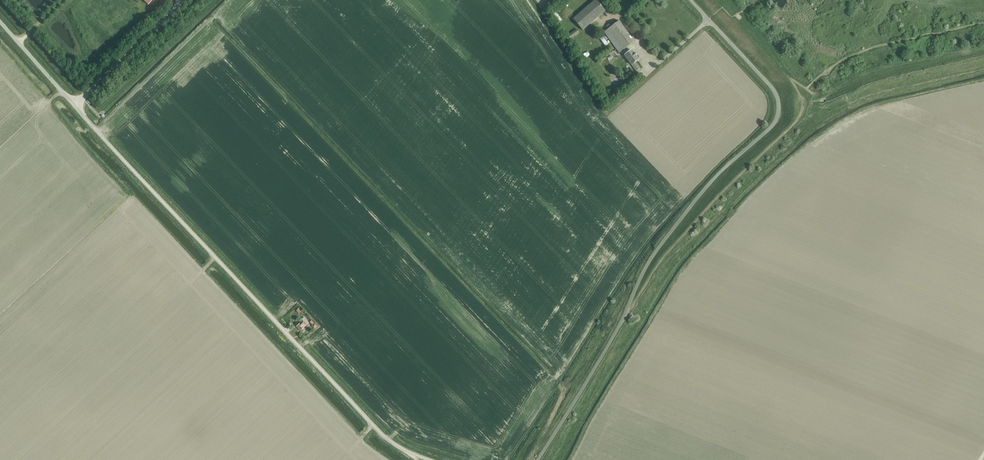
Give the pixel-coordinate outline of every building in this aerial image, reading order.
[(582,30),(606,11),(597,0),(596,0),(573,19),(582,30)] [(632,49),(627,53),(624,49),(635,41),(620,20),(604,31),(613,43),(617,49),(620,52),(622,51),(636,71),(641,67),(637,61),(639,59),(632,49)] [(568,35),(570,39),(579,33),(577,29),(568,35)] [(296,327),(301,332),(307,325),(309,323),(304,318),(301,320),(302,321),(296,327)]
